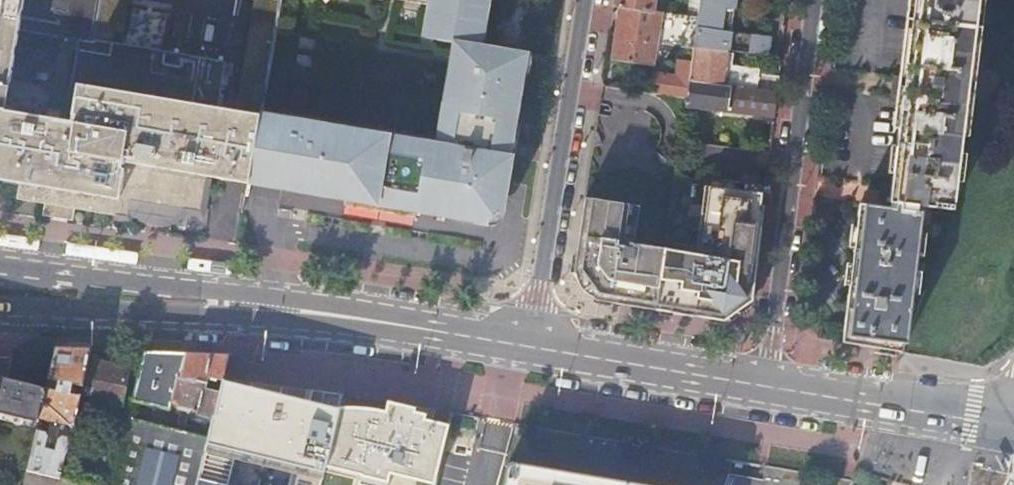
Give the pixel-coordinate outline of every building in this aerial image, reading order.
[(96,38),(97,25),(101,0),(0,0),(0,111),(7,112),(13,74),(38,79),(39,72),(45,73),(52,63),(55,49),(50,39),(44,37),(44,33),(75,37),(79,38),(96,38)] [(431,5),(425,37),(456,43),(478,47),(475,66),(462,64),(457,96),(448,146),(262,115),(251,182),(295,189),(347,198),(416,210),(462,218),(486,222),(499,212),(504,183),(510,147),(524,68),(527,54),(482,47),(478,46),(482,25),(485,26),(489,0),(432,0),(431,5)] [(614,6),(619,7),(654,13),(656,0),(614,0),(614,6)] [(701,0),(691,0),(688,18),(697,19),(701,0)] [(769,37),(731,32),(734,6),(735,0),(701,0),(697,19),(693,48),(728,52),(767,56),(768,46),(769,37)] [(907,342),(923,210),(918,209),(918,204),(926,205),(953,208),(979,0),(915,0),(910,36),(905,78),(903,97),(894,165),(891,193),(890,201),(891,201),(890,206),(860,203),(860,207),(845,326),(843,341),(873,346),(902,350),(903,341),(907,342)] [(688,18),(654,13),(619,7),(614,44),(611,60),(651,66),(656,44),(693,50),(693,48),(697,19),(688,18)] [(486,26),(485,26),(482,25),(478,46),(482,47),(482,44),(485,44),(486,42),(487,39),(488,37),(488,34),(488,31),(488,29),(488,26),(486,26)] [(263,110),(188,99),(194,52),(113,40),(101,38),(96,38),(79,38),(78,49),(67,121),(60,120),(7,112),(0,111),(0,182),(22,186),(19,203),(44,206),(63,209),(85,213),(130,220),(142,222),(143,217),(151,218),(151,223),(156,224),(162,225),(163,221),(174,222),(187,211),(202,214),(209,176),(250,183),(251,182),(262,115),(263,110)] [(478,47),(456,43),(447,94),(457,96),(462,64),(475,66),(478,47)] [(728,52),(693,48),(693,50),(691,63),(688,82),(778,93),(778,87),(780,77),(759,75),(759,70),(725,66),(728,52)] [(688,82),(691,63),(678,61),(675,78),(655,75),(652,93),(686,99),(688,82)] [(778,93),(688,82),(686,99),(686,102),(685,106),(688,106),(688,107),(775,118),(776,105),(778,93)] [(696,255),(664,250),(661,269),(655,310),(723,322),(752,302),(758,256),(764,207),(761,206),(762,194),(705,187),(696,255)] [(416,210),(347,198),(346,204),(415,216),(416,210)] [(661,269),(664,250),(633,245),(639,206),(584,198),(577,245),(573,271),(594,299),(655,310),(661,269)] [(85,213),(63,209),(61,220),(72,222),(83,224),(85,213)] [(57,349),(47,389),(40,419),(63,424),(57,448),(59,452),(43,448),(46,446),(48,437),(45,434),(36,431),(26,473),(61,481),(76,428),(82,399),(90,359),(92,350),(74,350),(57,349)] [(207,378),(222,380),(228,356),(203,355),(172,354),(145,352),(133,402),(169,411),(171,405),(195,411),(195,415),(213,419),(219,392),(204,388),(207,378)] [(38,423),(40,419),(47,389),(7,379),(12,359),(2,359),(0,359),(0,414),(38,423)] [(90,359),(82,399),(117,406),(108,450),(121,453),(129,420),(131,407),(121,405),(129,367),(108,363),(90,359)] [(325,467),(362,476),(359,484),(387,484),(390,473),(418,479),(417,484),(434,484),(443,443),(444,438),(447,425),(432,422),(424,420),(413,417),(414,412),(415,409),(407,407),(388,402),(385,412),(339,409),(282,395),(222,380),(219,392),(213,419),(208,440),(197,484),(321,484),(325,467)] [(208,440),(129,420),(121,453),(113,484),(197,484),(208,440)] [(522,465),(516,464),(513,465),(511,465),(510,467),(509,471),(507,484),(637,484),(522,465)] [(26,473),(23,484),(78,484),(61,481),(26,473)]
